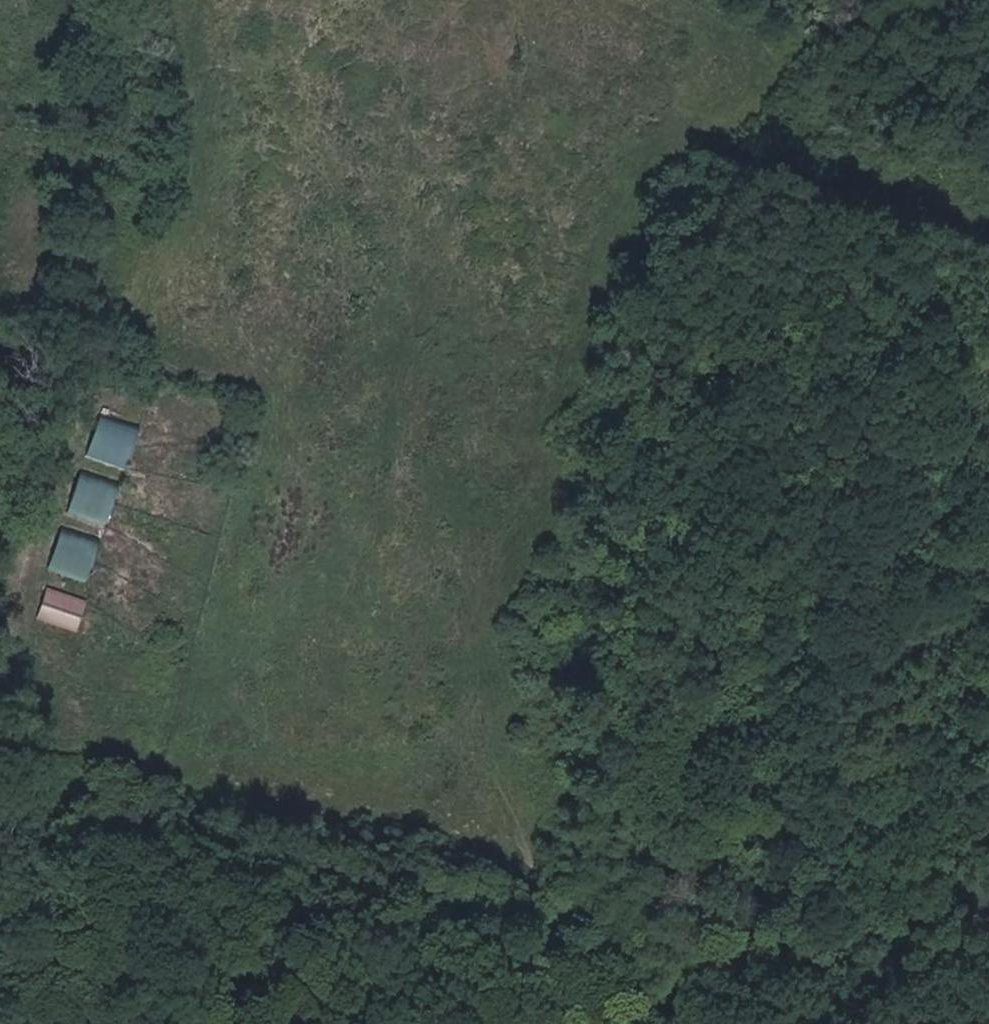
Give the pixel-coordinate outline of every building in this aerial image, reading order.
[(89,452),(126,463),(138,423),(101,412),(89,452)] [(81,469),(70,510),(108,520),(119,479),(81,469)] [(90,576),(99,534),(61,526),(51,568),(90,576)] [(50,585),(39,614),(78,628),(89,599),(50,585)]
